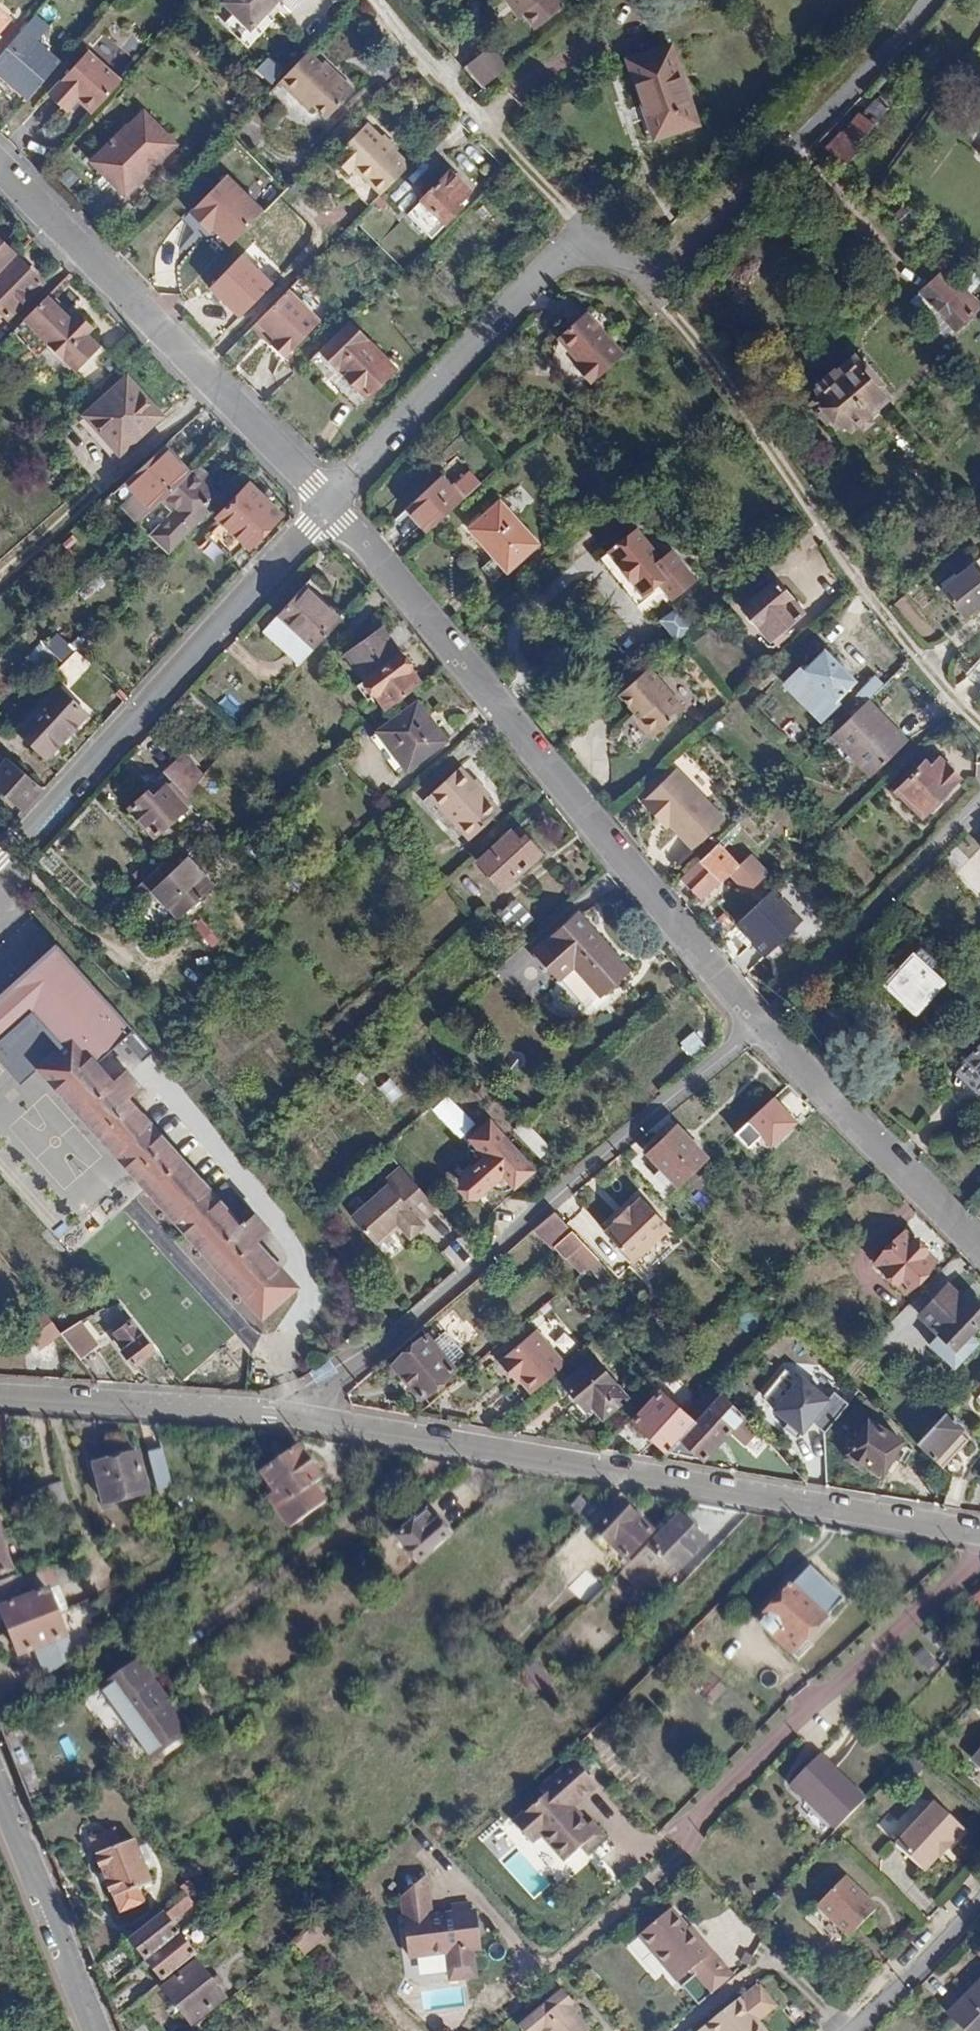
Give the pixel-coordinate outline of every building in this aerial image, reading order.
[(244,36),(276,0),(226,0),(216,11),(244,36)] [(545,0),(501,0),(505,5),(510,1),(523,17),(545,0)] [(553,0),(545,0),(523,17),(532,28),(558,6),(553,0)] [(0,51),(0,70),(3,72),(0,75),(0,80),(14,92),(18,87),(28,95),(59,61),(21,27),(0,51)] [(461,61),(462,63),(474,53),(468,46),(461,61)] [(649,142),(693,127),(667,48),(623,63),(649,142)] [(79,97),(93,109),(121,78),(88,49),(47,93),(62,106),(75,92),(79,97)] [(474,53),(462,63),(474,76),(485,65),(474,53)] [(270,83),(284,71),(270,56),(257,68),(270,83)] [(273,86),(271,88),(300,116),(306,110),(320,124),(346,97),(333,82),(329,86),(300,57),(273,86)] [(67,111),(79,97),(75,92),(62,106),(67,111)] [(832,139),(823,150),(842,169),(852,156),(849,154),(885,110),(875,100),(860,117),(857,116),(846,126),(849,129),(836,144),(832,139)] [(88,158),(124,194),(161,155),(126,119),(88,158)] [(376,192),(405,163),(362,120),(334,150),(336,152),(331,156),(346,170),(350,166),(376,192)] [(454,165),(464,176),(482,157),(472,146),(454,165)] [(343,173),(346,170),(331,156),(329,158),(343,173)] [(227,249),(268,210),(231,172),(191,210),(227,249)] [(467,194),(447,173),(403,216),(428,241),(456,213),(453,209),(467,194)] [(15,253),(0,238),(0,269),(15,253)] [(245,251),(210,287),(243,318),(278,282),(245,251)] [(15,253),(0,269),(0,305),(6,311),(40,278),(15,253)] [(959,329),(979,304),(939,269),(908,305),(924,316),(934,305),(959,329)] [(285,284),(250,319),(285,354),(320,319),(285,284)] [(70,316),(47,293),(24,317),(73,368),(97,344),(83,331),(90,324),(76,309),(70,316)] [(949,339),(959,329),(934,305),(924,316),(949,339)] [(564,339),(591,313),(588,310),(561,335),(564,339)] [(627,354),(591,313),(564,339),(582,362),(579,366),(595,383),(627,354)] [(395,366),(350,320),(321,347),(334,361),(344,350),(350,356),(364,342),(391,371),(395,366)] [(367,394),(391,371),(364,342),(350,356),(344,350),(334,361),(367,394)] [(321,347),(311,358),(355,404),(362,398),(334,370),(338,367),(333,362),(334,361),(321,347)] [(860,360),(855,364),(870,383),(875,378),(860,360)] [(334,370),(362,398),(367,394),(334,361),(333,362),(338,367),(334,370)] [(870,383),(855,364),(837,381),(831,375),(820,385),(825,390),(809,403),(828,425),(834,420),(844,433),(855,425),(857,428),(863,428),(866,425),(867,422),(865,417),(884,400),(870,383)] [(118,456),(139,436),(133,430),(155,410),(127,378),(84,417),(118,456)] [(133,430),(139,436),(161,416),(155,410),(133,430)] [(184,471),(161,445),(111,490),(134,516),(157,495),(184,471)] [(194,462),(184,471),(157,495),(170,510),(146,531),(163,549),(218,498),(198,477),(203,471),(194,462)] [(438,478),(406,507),(425,530),(457,501),(438,478)] [(452,490),(461,501),(474,490),(465,479),(452,490)] [(217,517),(248,547),(279,512),(249,483),(217,517)] [(536,544),(499,503),(470,529),(507,571),(536,544)] [(646,593),(660,581),(672,572),(639,530),(611,551),(646,593)] [(979,603),(979,570),(973,560),(939,588),(963,617),(979,603)] [(344,618),(306,583),(280,611),(317,646),(344,618)] [(738,614),(766,646),(780,635),(800,618),(773,585),(738,614)] [(661,623),(680,640),(695,624),(676,606),(661,623)] [(364,680),(399,654),(379,630),(344,657),(364,680)] [(59,634),(47,646),(62,662),(74,649),(59,634)] [(780,635),(766,646),(772,652),(785,642),(780,635)] [(778,685),(815,724),(834,707),(830,703),(850,683),(823,653),(801,672),(797,668),(778,685)] [(388,712),(422,684),(399,654),(364,680),(388,712)] [(649,666),(619,693),(639,716),(635,720),(651,737),(684,708),(649,666)] [(15,729),(46,755),(85,712),(56,684),(15,729)] [(453,738),(422,702),(377,740),(407,776),(453,738)] [(903,744),(865,702),(831,734),(855,759),(852,763),(867,777),(903,744)] [(181,757),(169,770),(181,784),(187,790),(190,794),(201,779),(181,757)] [(925,758),(899,784),(926,811),(948,788),(935,775),(942,767),(934,759),(931,763),(925,758)] [(22,814),(43,793),(8,760),(0,768),(0,792),(22,814)] [(426,796),(468,838),(497,810),(456,767),(426,796)] [(955,780),(942,767),(935,775),(948,788),(955,780)] [(641,801),(658,819),(665,813),(670,818),(667,822),(692,848),(723,817),(674,769),(641,801)] [(187,790),(181,784),(173,791),(169,786),(156,798),(151,793),(135,807),(159,836),(191,810),(179,796),(187,790)] [(926,811),(899,784),(893,791),(919,817),(926,811)] [(665,813),(658,819),(664,824),(667,822),(670,818),(665,813)] [(501,888),(540,853),(525,837),(520,841),(511,832),(479,863),(501,888)] [(716,842),(680,876),(698,895),(716,878),(717,879),(735,863),(716,842)] [(172,857),(139,887),(150,898),(157,892),(179,917),(213,886),(189,861),(181,867),(172,857)] [(783,882),(736,923),(768,958),(795,934),(801,940),(820,922),(783,882)] [(499,913),(513,931),(531,916),(517,899),(499,913)] [(537,952),(582,1005),(625,966),(579,914),(537,952)] [(887,982),(905,1001),(909,997),(919,1007),(933,991),(941,998),(949,989),(942,982),(944,980),(932,968),(939,961),(922,945),(887,982)] [(139,1033),(72,958),(48,979),(115,1054),(139,1033)] [(909,997),(905,1001),(897,1010),(909,1023),(921,1010),(919,1007),(909,997)] [(697,1031),(680,1041),(689,1056),(706,1046),(697,1031)] [(979,1070),(979,1034),(963,1054),(979,1070)] [(115,1083),(74,1036),(40,1066),(147,1187),(220,1269),(263,1317),(295,1287),(255,1241),(267,1229),(225,1182),(213,1194),(154,1127),(128,1097),(140,1086),(127,1071),(115,1083)] [(792,1121),(769,1099),(731,1138),(744,1151),(758,1137),(768,1146),(792,1121)] [(530,1127),(526,1125),(516,1134),(543,1163),(553,1153),(530,1127)] [(678,1126),(663,1139),(672,1149),(688,1135),(678,1126)] [(649,1154),(681,1188),(711,1158),(688,1135),(672,1149),(663,1139),(649,1154)] [(763,1151),(768,1146),(758,1137),(744,1151),(751,1157),(760,1148),(763,1151)] [(475,1203),(492,1188),(491,1181),(499,1174),(505,1177),(516,1189),(535,1174),(520,1155),(516,1158),(506,1146),(460,1183),(475,1203)] [(391,1182),(353,1215),(388,1255),(408,1238),(412,1243),(426,1230),(435,1240),(453,1225),(422,1189),(407,1201),(391,1182)] [(617,1222),(607,1233),(635,1263),(671,1228),(643,1199),(632,1209),(629,1206),(616,1220),(617,1222)] [(598,1262),(555,1213),(533,1232),(576,1279),(598,1262)] [(874,1263),(905,1293),(935,1260),(904,1231),(874,1263)] [(478,1256),(462,1235),(442,1250),(458,1271),(478,1256)] [(149,1350),(158,1361),(193,1335),(139,1261),(104,1288),(115,1303),(127,1320),(149,1350)] [(955,1350),(979,1324),(979,1304),(973,1297),(967,1303),(948,1285),(919,1315),(955,1350)] [(33,1342),(52,1329),(50,1326),(35,1305),(19,1316),(33,1342)] [(88,1315),(63,1334),(81,1358),(106,1340),(88,1315)] [(127,1365),(149,1350),(127,1320),(110,1332),(120,1347),(117,1349),(127,1365)] [(431,1337),(450,1360),(463,1347),(446,1326),(431,1337)] [(532,1354),(548,1341),(537,1329),(501,1358),(510,1372),(532,1354)] [(455,1366),(450,1360),(431,1337),(429,1334),(392,1363),(418,1396),(455,1366)] [(566,1363),(548,1341),(532,1354),(510,1372),(512,1374),(516,1370),(533,1391),(566,1363)] [(215,1355),(213,1386),(250,1388),(252,1357),(215,1355)] [(596,1425),(622,1404),(588,1362),(552,1391),(581,1424),(589,1417),(596,1425)] [(804,1378),(799,1377),(787,1367),(764,1397),(777,1407),(774,1411),(807,1435),(814,1426),(828,1436),(853,1403),(836,1390),(831,1398),(804,1378)] [(693,1423),(723,1391),(711,1379),(681,1412),(693,1423)] [(746,1442),(758,1429),(723,1391),(693,1423),(665,1451),(702,1458),(732,1429),(746,1442)] [(665,1451),(693,1423),(681,1412),(660,1392),(634,1420),(665,1451)] [(870,1419),(851,1449),(872,1463),(885,1472),(903,1441),(870,1419)] [(945,1466),(962,1447),(939,1425),(920,1443),(945,1466)] [(301,1447),(263,1475),(285,1506),(323,1479),(301,1447)] [(173,1487),(164,1449),(149,1453),(159,1492),(173,1487)] [(872,1463),(851,1449),(846,1458),(867,1472),(872,1463)] [(139,1454),(95,1465),(105,1506),(150,1494),(139,1454)] [(72,1509),(63,1484),(38,1493),(47,1518),(72,1509)] [(184,1514),(198,1509),(192,1497),(178,1503),(184,1514)] [(655,1532),(621,1501),(594,1531),(628,1562),(655,1532)] [(678,1514),(619,1575),(645,1600),(663,1580),(667,1583),(676,1572),(677,1573),(707,1542),(678,1514)] [(419,1564),(452,1537),(437,1521),(429,1527),(422,1518),(398,1538),(419,1564)] [(13,1570),(0,1536),(0,1575),(13,1570)] [(587,1568),(569,1587),(587,1605),(606,1586),(587,1568)] [(845,1600),(811,1568),(796,1584),(792,1581),(787,1586),(790,1590),(758,1624),(792,1656),(845,1600)] [(10,1634),(60,1613),(43,1570),(0,1582),(0,1613),(1,1612),(10,1634)] [(971,1599),(979,1609),(979,1593),(971,1599)] [(60,1613),(10,1634),(20,1657),(70,1637),(60,1613)] [(929,1675),(941,1667),(926,1647),(914,1656),(929,1675)] [(140,1661),(102,1689),(152,1759),(190,1731),(140,1661)] [(713,1677),(699,1694),(713,1706),(727,1688),(713,1677)] [(787,1792),(808,1812),(837,1782),(816,1762),(787,1792)] [(544,1800),(513,1826),(530,1847),(539,1838),(563,1865),(579,1853),(583,1858),(602,1841),(590,1826),(585,1830),(570,1812),(596,1790),(574,1764),(539,1793),(544,1800)] [(837,1782),(808,1812),(832,1835),(860,1805),(837,1782)] [(124,1804),(130,1814),(136,1809),(131,1799),(124,1804)] [(938,1803),(899,1844),(929,1871),(968,1830),(938,1803)] [(110,1835),(90,1842),(117,1910),(134,1904),(131,1892),(153,1883),(137,1841),(116,1849),(110,1835)] [(425,1877),(401,1899),(410,1958),(448,1953),(450,1969),(475,1966),(473,1949),(481,1948),(476,1910),(471,1910),(470,1902),(453,1904),(454,1913),(432,1916),(425,1877)] [(843,1880),(815,1909),(848,1941),(876,1912),(843,1880)] [(189,1896),(197,1889),(191,1881),(182,1888),(189,1896)] [(147,1962),(181,1934),(173,1925),(197,1906),(189,1896),(130,1941),(147,1962)] [(661,1912),(635,1943),(680,1983),(705,1951),(691,1938),(689,1940),(674,1928),(676,1925),(661,1912)] [(218,1938),(229,1929),(221,1919),(211,1928),(218,1938)] [(163,1982),(197,1955),(181,1934),(147,1962),(163,1982)] [(198,1962),(164,1990),(193,2026),(227,1998),(221,1990),(226,1986),(221,1980),(216,1985),(198,1962)] [(949,2015),(966,2030),(979,2030),(979,1981),(949,2015)] [(570,2008),(575,2005),(562,1991),(519,2029),(521,2030),(588,2030),(570,2008)] [(755,2020),(738,2000),(704,2029),(705,2030),(741,2030),(755,2020)] [(149,2018),(133,2030),(159,2030),(149,2018)] [(755,2020),(741,2030),(764,2030),(755,2020)]
